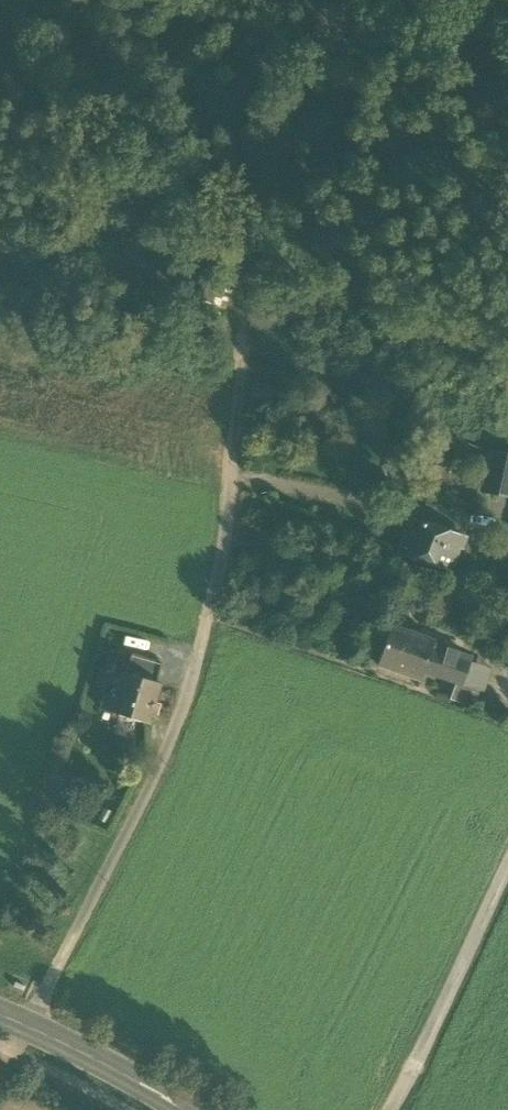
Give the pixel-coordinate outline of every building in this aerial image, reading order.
[(254,385),(254,396),(274,396),(275,385),(254,385)] [(507,495),(507,457),(492,453),(483,490),(507,495)] [(398,554),(450,572),(458,547),(461,549),(463,543),(459,542),(462,536),(411,518),(398,554)] [(379,665),(421,679),(423,672),(431,649),(434,642),(392,627),(379,665)] [(457,684),(462,686),(463,685),(471,662),(431,649),(423,672),(457,684)] [(140,677),(157,682),(162,667),(131,658),(128,669),(141,672),(140,677)] [(463,685),(462,686),(480,692),(483,693),(491,669),(471,662),(463,685)] [(111,712),(149,723),(152,714),(158,716),(162,704),(155,702),(161,683),(157,682),(140,677),(141,672),(128,669),(126,673),(123,672),(111,712)] [(476,705),(480,692),(462,686),(457,684),(453,697),(476,705)]
